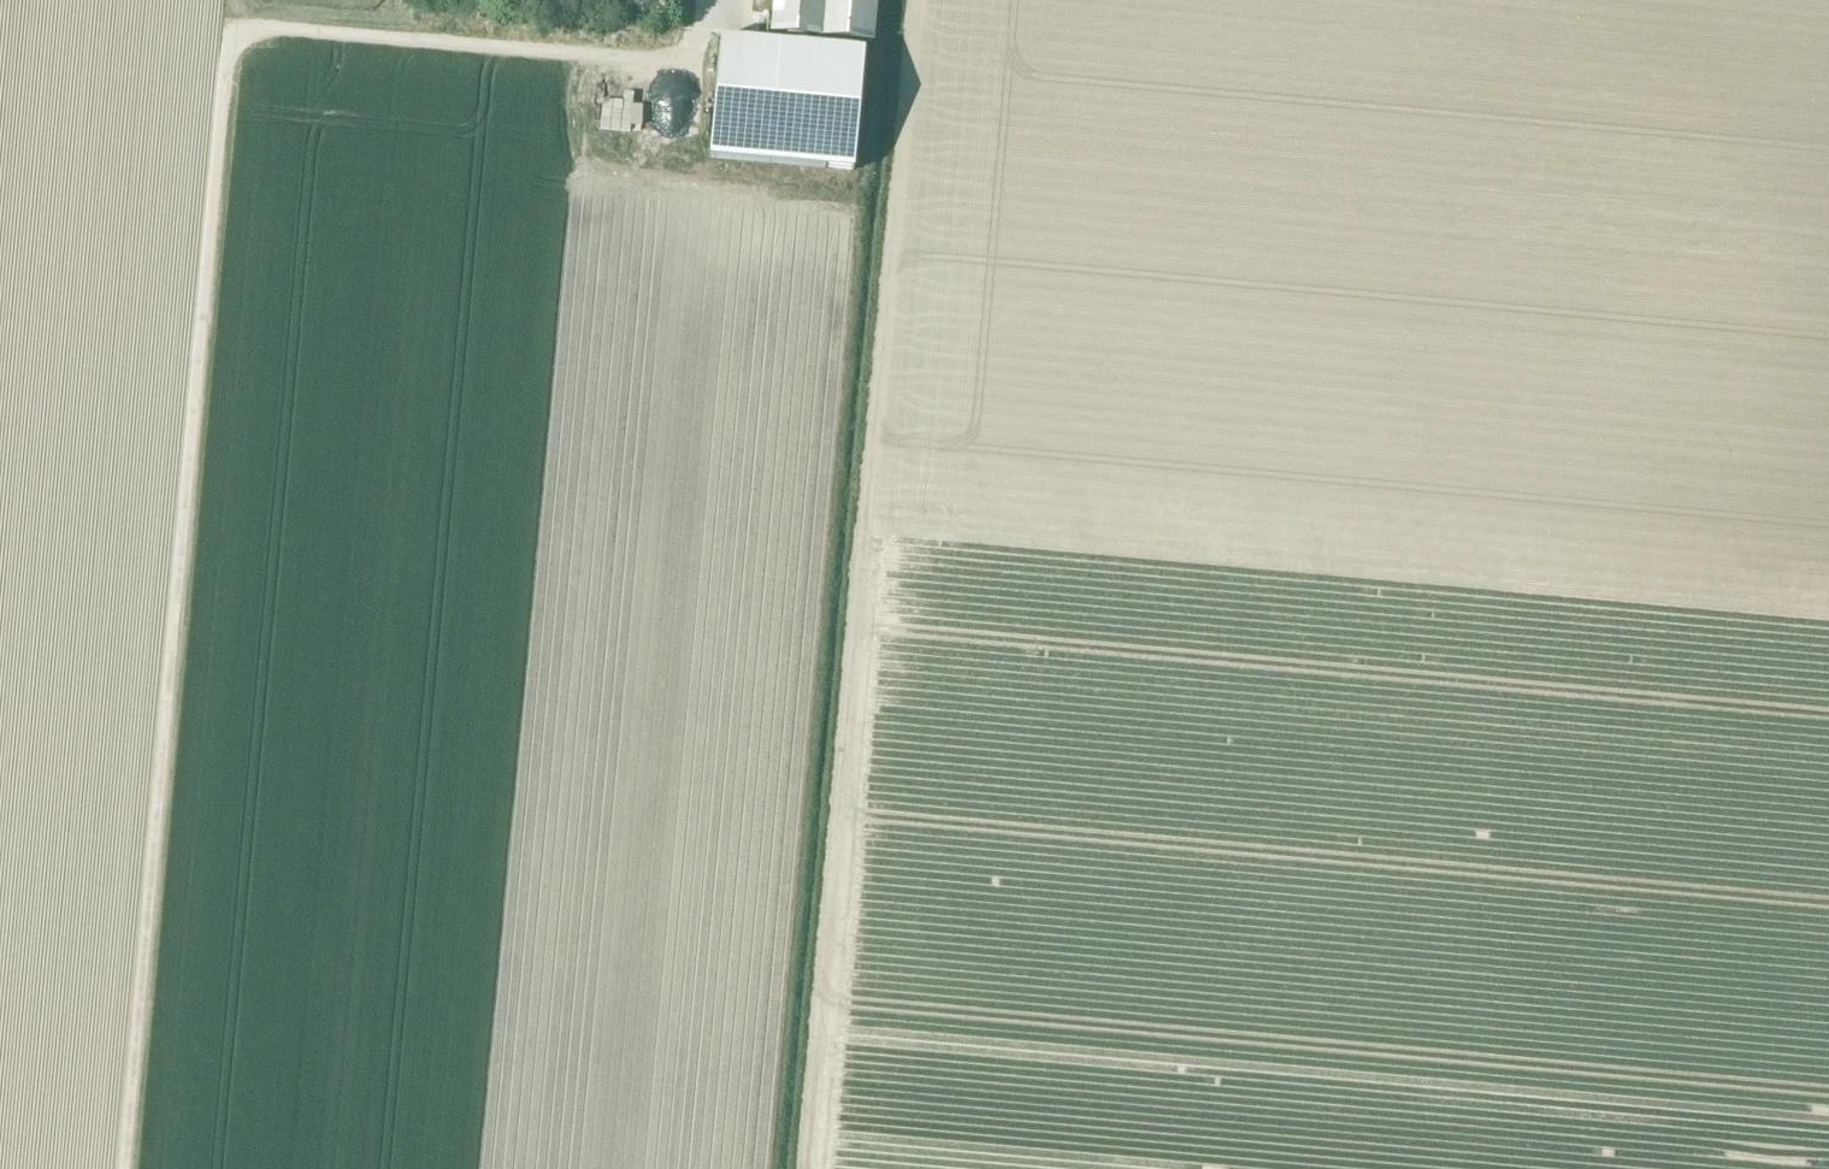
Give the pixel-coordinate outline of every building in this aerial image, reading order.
[(769,34),(873,43),(877,0),(772,0),(769,34)] [(864,51),(720,39),(709,158),(853,172),(864,51)]
